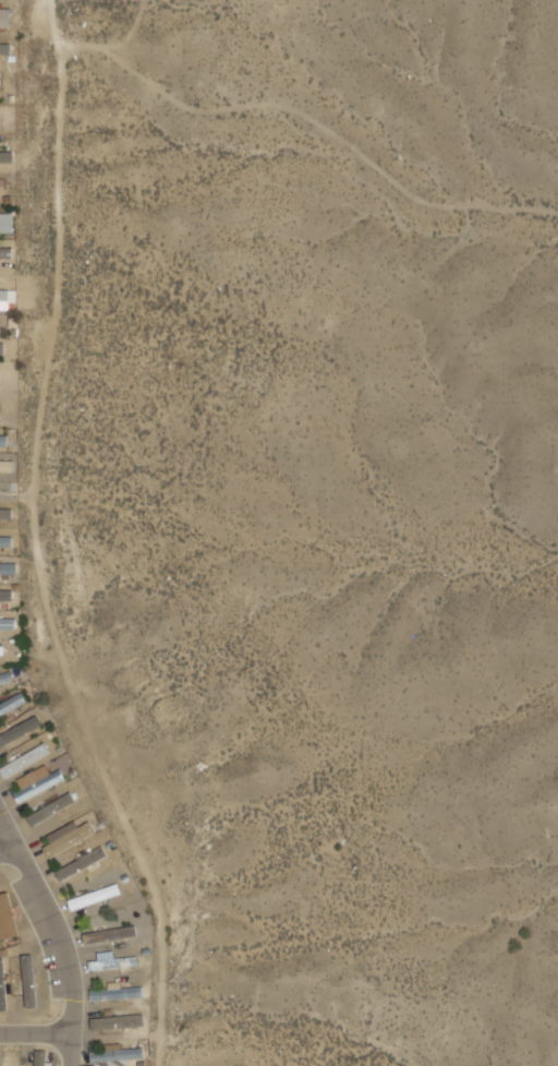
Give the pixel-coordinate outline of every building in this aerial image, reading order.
[(0,10),(0,30),(11,30),(11,10),(0,10)] [(14,167),(14,146),(0,146),(0,167),(14,167)] [(15,232),(15,213),(0,213),(0,232),(15,232)] [(11,288),(0,289),(0,302),(11,302),(11,288)] [(10,354),(10,343),(0,343),(0,354),(10,354)] [(10,368),(0,368),(0,380),(10,380),(10,368)] [(0,435),(0,447),(10,447),(10,435),(0,435)] [(16,471),(16,460),(0,460),(0,471),(16,471)] [(13,509),(0,509),(0,518),(13,518),(13,509)] [(14,536),(0,536),(0,548),(14,548),(14,536)] [(0,564),(0,574),(19,574),(19,564),(0,564)] [(14,590),(0,590),(0,601),(14,601),(14,590)] [(16,630),(16,617),(0,617),(0,630),(16,630)] [(13,681),(10,672),(0,675),(0,685),(13,681)] [(113,891),(110,881),(73,892),(76,902),(113,891)] [(1,942),(20,936),(9,893),(0,895),(0,937),(1,942)] [(24,1007),(35,1007),(35,956),(24,956),(24,1007)] [(138,1062),(139,1051),(144,1051),(144,1048),(100,1046),(99,1060),(138,1062)]
